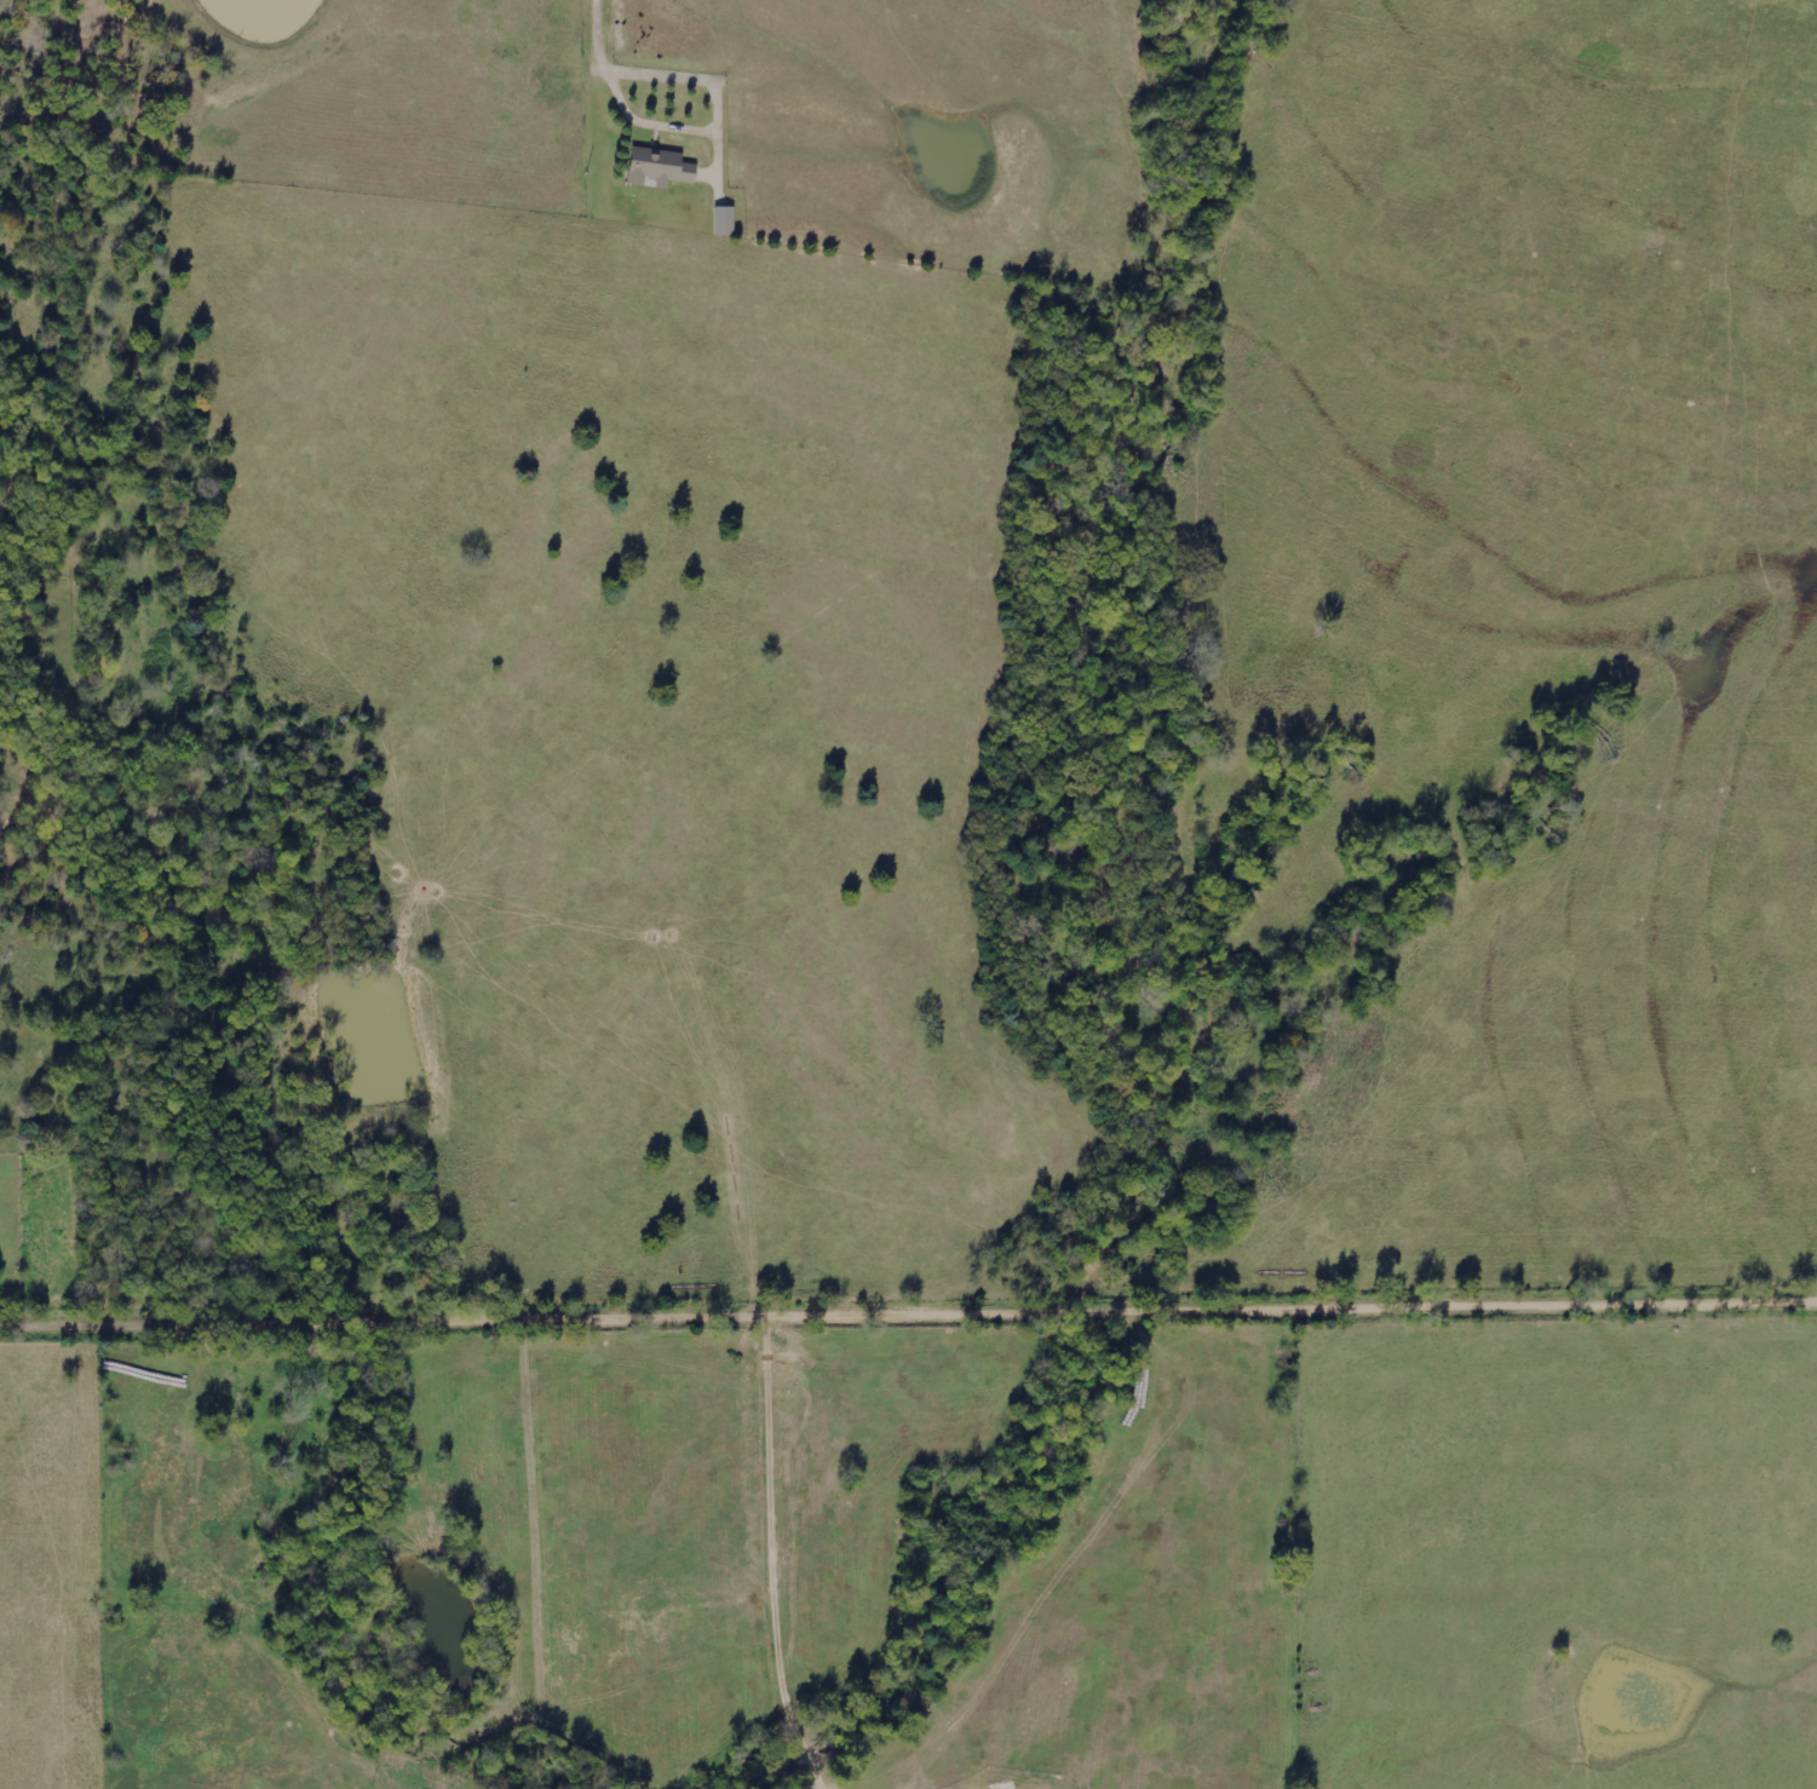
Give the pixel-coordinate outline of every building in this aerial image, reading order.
[(684,154),(634,147),(629,184),(671,190),(672,181),(696,185),(698,166),(683,163),(684,154)] [(736,235),(735,207),(716,207),(716,235),(736,235)]
